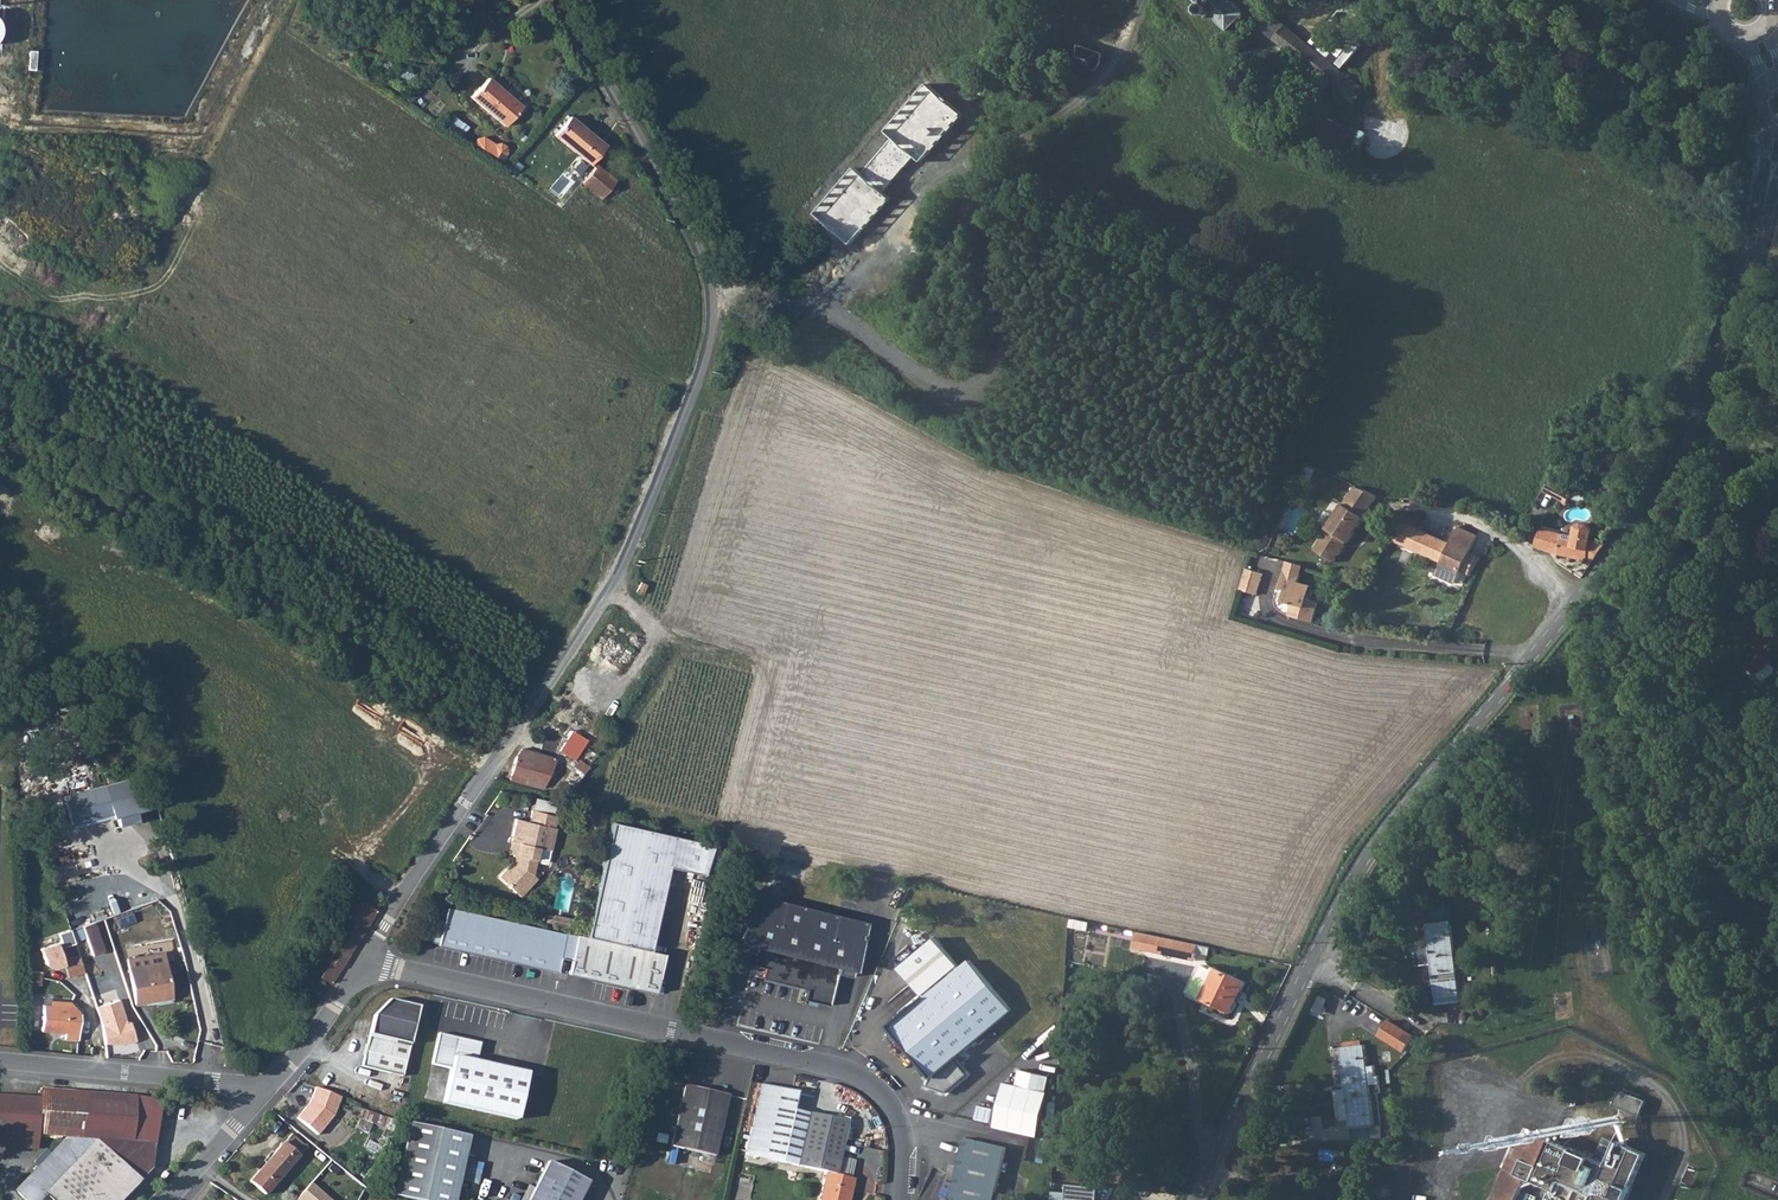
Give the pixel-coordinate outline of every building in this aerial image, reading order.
[(1071,10),(1078,0),(1057,0),(1071,10)] [(1246,15),(1231,0),(1199,0),(1203,4),(1199,7),(1199,12),(1202,15),(1207,15),(1211,18),(1214,15),(1229,31),(1232,29),(1246,15)] [(1348,78),(1334,66),(1266,11),(1256,24),(1354,104),(1369,85),(1353,72),(1348,78)] [(1238,35),(1252,22),(1246,15),(1232,29),(1238,35)] [(1102,56),(1102,53),(1079,46),(1073,64),(1096,71),(1096,70),(1098,68),(1100,66),(1101,64),(1102,61),(1102,59),(1102,56)] [(1358,66),(1344,54),(1334,66),(1348,78),(1353,72),(1358,66)] [(521,106),(488,77),(471,97),(504,126),(521,106)] [(1344,163),(1359,130),(1304,106),(1290,139),(1344,163)] [(463,134),(469,126),(453,114),(447,122),(463,134)] [(591,161),(605,145),(570,116),(554,135),(589,164),(591,161)] [(516,145),(509,139),(502,148),(509,153),(516,145)] [(596,165),(594,167),(582,182),(601,198),(615,181),(596,165)] [(1378,495),(1356,486),(1344,504),(1343,503),(1327,528),(1328,528),(1326,531),(1314,549),(1334,562),(1347,541),(1348,542),(1364,517),(1363,517),(1378,495)] [(1399,542),(1407,524),(1398,520),(1389,538),(1399,542)] [(1558,554),(1593,562),(1606,543),(1591,540),(1593,530),(1588,524),(1582,523),(1575,526),(1573,536),(1562,534),(1541,528),(1534,546),(1558,554)] [(1450,544),(1407,524),(1399,542),(1442,562),(1436,575),(1455,583),(1461,570),(1469,574),(1477,556),(1469,553),(1477,536),(1458,527),(1450,544)] [(1303,565),(1287,561),(1284,570),(1300,575),(1303,565)] [(1257,594),(1263,573),(1245,568),(1239,589),(1257,594)] [(1298,582),(1300,575),(1284,570),(1280,587),(1286,589),(1283,600),(1293,603),(1289,615),(1313,622),(1319,602),(1308,599),(1304,598),(1308,584),(1298,582)] [(641,580),(636,589),(642,592),(646,583),(641,580)] [(1757,623),(1740,635),(1754,656),(1747,660),(1756,673),(1757,672),(1771,662),(1777,657),(1777,628),(1770,634),(1774,640),(1770,643),(1766,637),(1757,623)] [(1774,640),(1770,634),(1766,637),(1770,643),(1774,640)] [(1775,669),(1771,662),(1757,672),(1761,679),(1764,679),(1775,672),(1775,669)] [(579,752),(587,739),(572,730),(564,743),(579,752)] [(556,758),(521,748),(514,759),(511,770),(512,771),(510,779),(542,788),(556,758)] [(584,773),(589,766),(579,759),(574,767),(584,773)] [(574,767),(563,782),(573,789),(584,773),(574,767)] [(62,797),(71,826),(115,815),(119,828),(138,821),(136,812),(144,810),(138,778),(62,797)] [(556,815),(532,810),(529,821),(516,818),(511,841),(513,841),(519,842),(517,854),(513,854),(512,863),(499,876),(515,892),(533,874),(538,847),(551,849),(555,827),(554,827),(556,815)] [(589,827),(600,829),(601,828),(603,816),(604,814),(593,812),(589,827)] [(20,833),(30,831),(26,814),(16,817),(20,833)] [(655,992),(664,953),(649,950),(668,866),(704,874),(713,844),(611,821),(585,936),(577,934),(573,949),(571,959),(568,973),(655,992)] [(513,841),(511,854),(513,854),(517,854),(519,842),(513,841)] [(520,896),(537,878),(533,874),(515,892),(520,896)] [(359,900),(341,930),(358,940),(376,909),(360,899),(359,900)] [(861,924),(749,899),(737,952),(752,956),(749,967),(762,970),(760,981),(804,991),(802,1001),(828,1007),(835,974),(849,977),(851,969),(861,924)] [(1460,1002),(1451,920),(1449,905),(1429,907),(1431,923),(1428,923),(1430,944),(1419,945),(1421,965),(1433,964),(1437,1004),(1460,1002)] [(565,933),(446,906),(443,919),(435,917),(423,934),(425,936),(427,938),(430,940),(433,942),(436,943),(437,943),(557,970),(560,956),(562,946),(565,933)] [(549,926),(569,931),(572,919),(552,914),(549,926)] [(1086,931),(1088,921),(1071,918),(1069,927),(1086,931)] [(104,950),(94,921),(81,925),(91,955),(104,950)] [(358,940),(341,930),(320,965),(324,968),(319,976),(331,983),(358,940)] [(1156,936),(1137,932),(1133,948),(1195,961),(1199,945),(1156,936)] [(936,937),(900,967),(925,997),(891,1026),(932,1076),(929,1085),(946,1092),(967,1074),(954,1058),(1012,1010),(970,960),(961,967),(936,937)] [(562,946),(560,956),(571,959),(573,949),(562,946)] [(171,997),(163,952),(127,959),(128,968),(130,979),(135,1004),(157,1000),(157,999),(171,997)] [(62,959),(68,977),(84,972),(78,953),(62,959)] [(1214,966),(1213,969),(1203,964),(1190,991),(1232,1012),(1246,982),(1214,966)] [(120,970),(122,981),(130,979),(128,968),(120,970)] [(70,1002),(51,1000),(50,1005),(42,1005),(40,1030),(53,1030),(53,1027),(65,1028),(65,1031),(64,1038),(78,1039),(80,1012),(70,1002)] [(102,1027),(104,1044),(124,1046),(135,1041),(129,1022),(126,1022),(119,1000),(95,1008),(102,1027)] [(373,1016),(361,1066),(402,1076),(418,1007),(389,1000),(373,1016)] [(1396,1024),(1371,1009),(1362,1024),(1387,1039),(1396,1024)] [(476,1061),(480,1042),(438,1033),(432,1063),(451,1068),(443,1102),(516,1119),(527,1073),(476,1061)] [(1367,1066),(1364,1045),(1362,1045),(1344,1047),(1341,1047),(1346,1088),(1369,1085),(1379,1084),(1378,1075),(1375,1075),(1374,1065),(1367,1066)] [(1051,1076),(1020,1069),(1017,1084),(1047,1091),(1051,1076)] [(1034,1135),(1040,1136),(1049,1092),(1005,1082),(995,1126),(1034,1135)] [(826,1172),(835,1174),(839,1156),(847,1121),(794,1109),(797,1092),(761,1083),(745,1154),(826,1172)] [(714,1155),(728,1094),(685,1085),(671,1145),(714,1155)] [(1369,1085),(1346,1088),(1350,1119),(1353,1142),(1383,1139),(1381,1125),(1374,1126),(1369,1085)] [(0,1094),(0,1144),(36,1147),(38,1133),(66,1135),(14,1188),(26,1199),(40,1199),(46,1194),(53,1199),(120,1199),(152,1167),(155,1142),(162,1098),(40,1088),(40,1097),(0,1094)] [(309,1103),(296,1119),(317,1136),(333,1117),(341,1097),(315,1088),(309,1103)] [(1346,1088),(1335,1089),(1338,1120),(1350,1119),(1346,1088)] [(1646,1100),(1619,1089),(1613,1105),(1639,1116),(1646,1100)] [(371,1122),(376,1124),(392,1131),(393,1128),(396,1121),(368,1110),(365,1119),(359,1117),(358,1120),(357,1123),(369,1128),(371,1123),(371,1122)] [(410,1122),(394,1194),(419,1199),(454,1199),(469,1135),(410,1122)] [(1529,1130),(1518,1155),(1513,1166),(1507,1163),(1492,1197),(1499,1199),(1515,1199),(1525,1177),(1556,1191),(1552,1199),(1626,1199),(1646,1153),(1617,1140),(1606,1163),(1529,1130)] [(265,1194),(306,1147),(291,1134),(250,1180),(265,1194)] [(1040,1136),(1034,1135),(1028,1159),(1036,1161),(1042,1136),(1040,1136)] [(1007,1148),(965,1138),(952,1195),(950,1199),(1012,1199),(1013,1195),(997,1192),(1007,1148)] [(1513,1166),(1518,1155),(1512,1152),(1507,1163),(1513,1166)] [(463,1180),(482,1183),(486,1157),(468,1154),(463,1180)] [(854,1160),(839,1156),(835,1174),(851,1177),(854,1160)] [(588,1181),(548,1161),(528,1199),(578,1199),(588,1181)] [(854,1178),(851,1177),(835,1174),(826,1172),(819,1199),(849,1199),(854,1178)] [(312,1183),(297,1199),(329,1199),(312,1183)]
